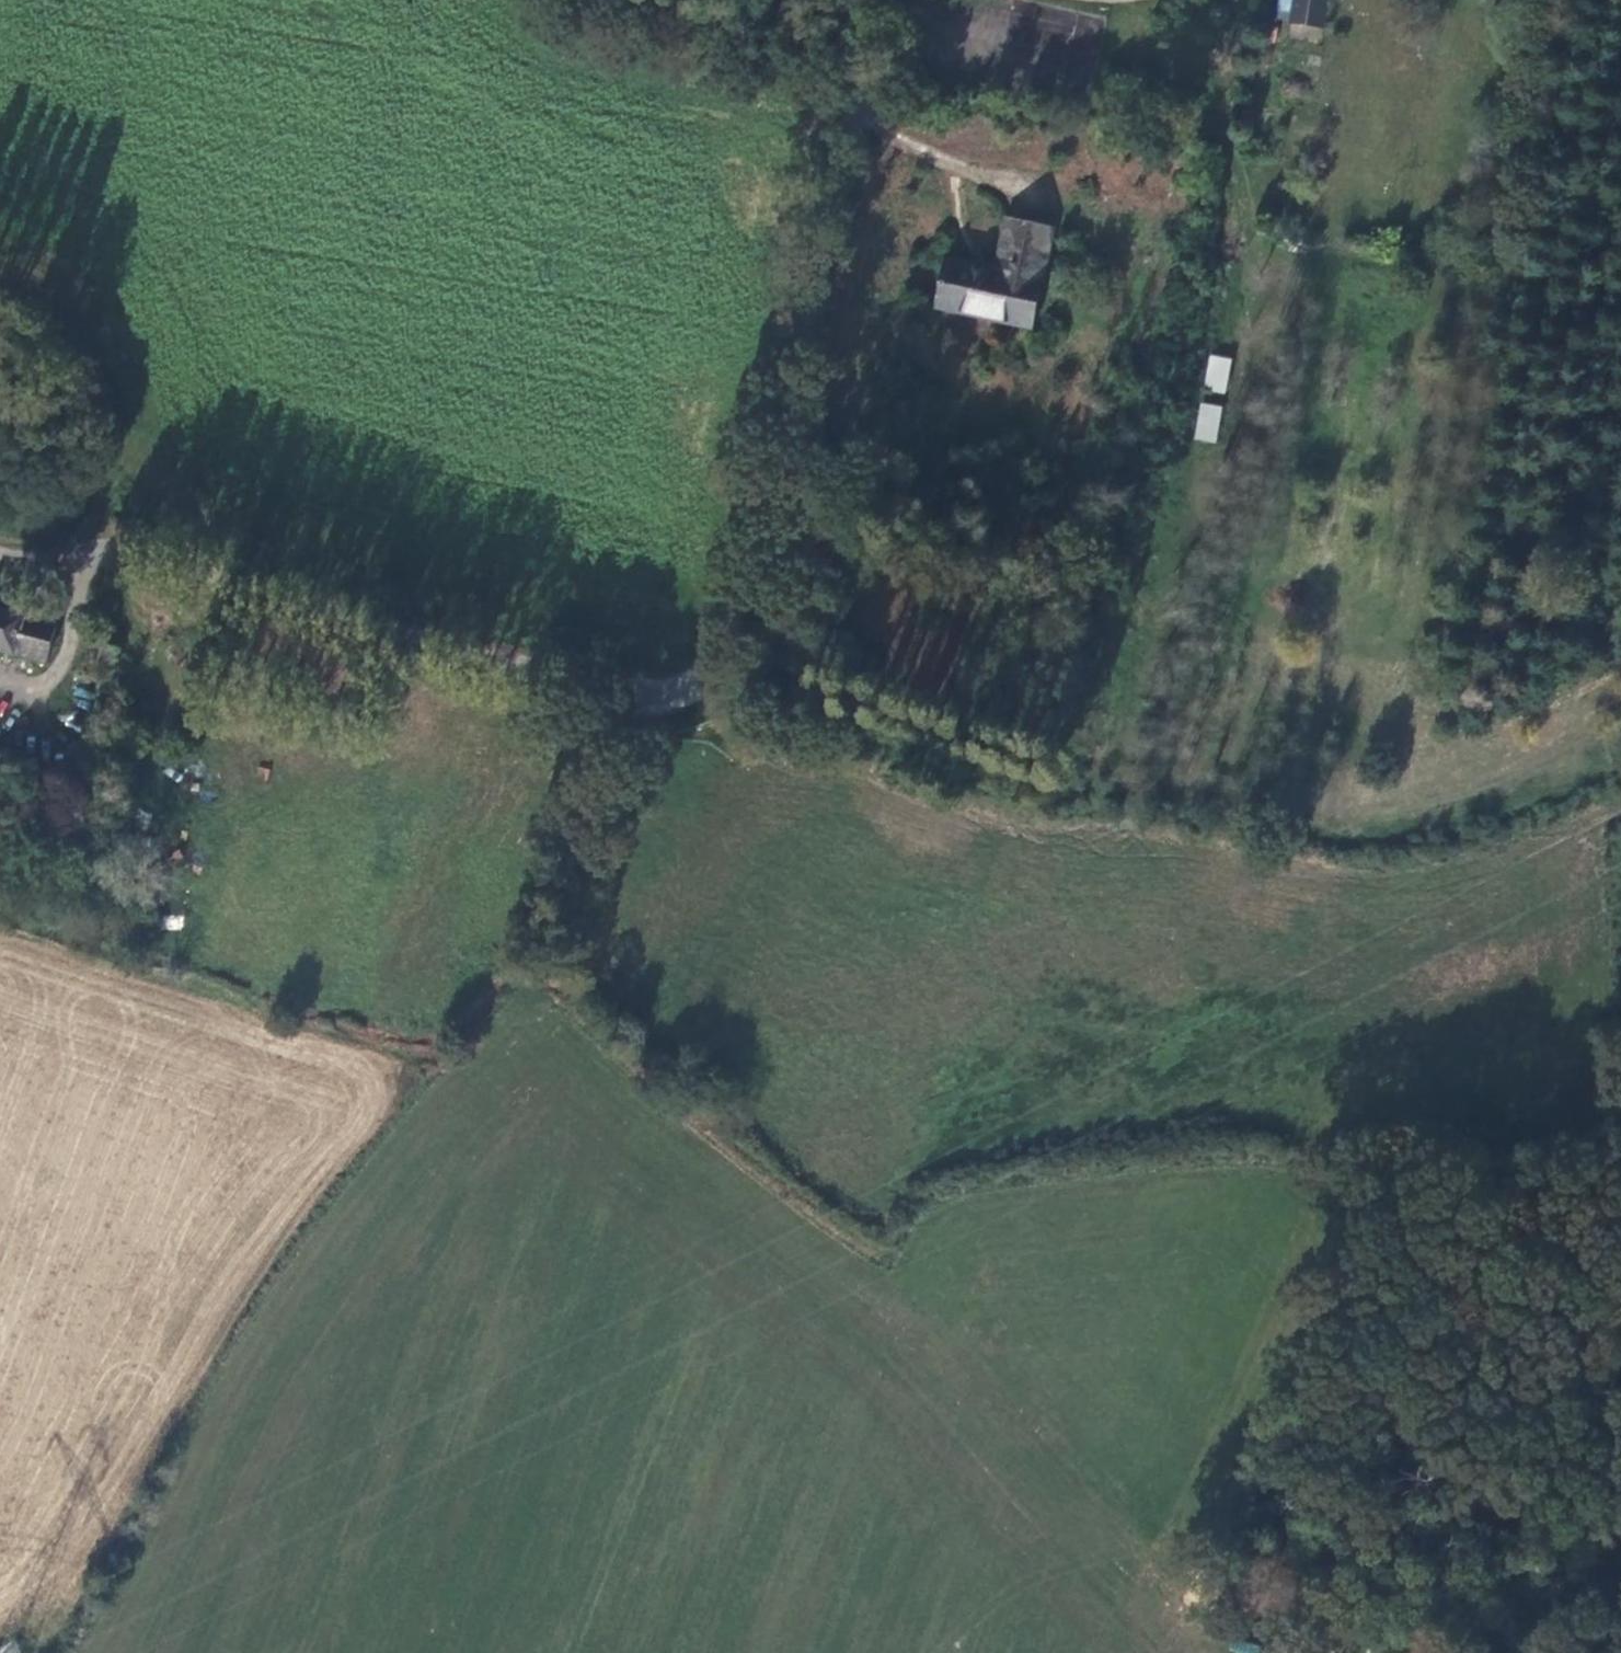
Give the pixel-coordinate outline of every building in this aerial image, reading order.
[(1296,30),(1326,33),(1332,0),(1301,0),(1296,30)] [(1000,289),(950,279),(940,326),(1033,344),(1054,248),(1013,239),(1000,289)] [(1225,393),(1231,357),(1209,353),(1203,389),(1225,393)] [(1193,439),(1216,443),(1222,405),(1199,402),(1193,439)] [(0,622),(0,664),(46,677),(59,640),(0,622)]
